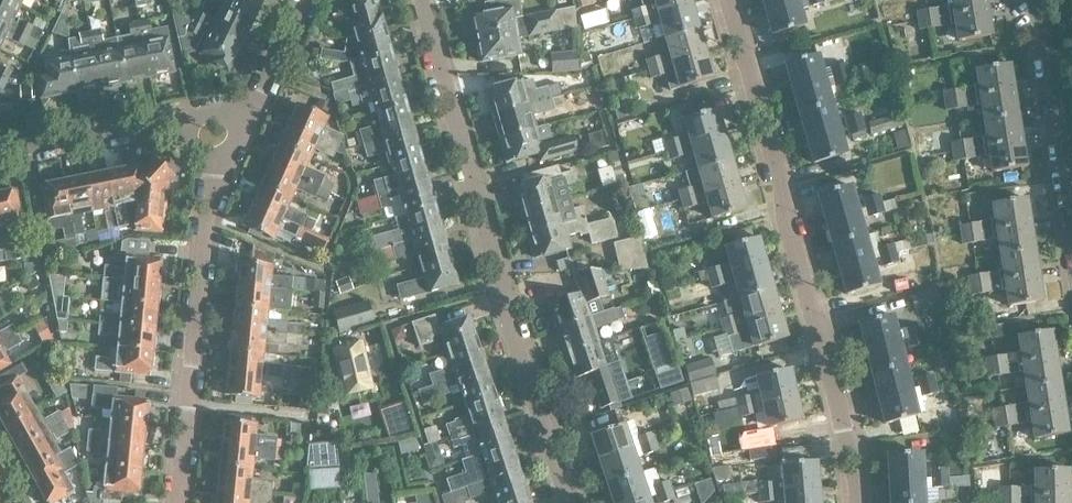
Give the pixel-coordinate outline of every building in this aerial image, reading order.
[(21,5),(9,0),(0,0),(0,23),(17,31),(22,21),(18,20),(16,24),(12,22),(21,5)] [(221,9),(251,24),(262,1),(260,0),(225,0),(221,9)] [(350,5),(355,22),(350,23),(354,35),(384,26),(381,14),(376,16),(372,0),(353,0),(350,5)] [(477,35),(495,31),(494,28),(513,24),(512,19),(522,17),(518,0),(497,0),(484,3),(486,14),(473,17),(474,19),(471,22),(473,31),(477,33),(477,35)] [(553,11),(556,11),(558,10),(573,8),(571,0),(551,0),(553,11)] [(648,6),(650,15),(658,13),(690,4),(689,0),(655,0),(656,4),(648,6)] [(765,10),(797,1),(800,0),(762,0),(765,10)] [(765,10),(772,35),(804,26),(799,10),(808,8),(805,0),(800,0),(797,1),(765,10)] [(952,5),(946,6),(947,7),(937,8),(938,18),(986,10),(985,0),(951,0),(952,5)] [(658,13),(650,15),(653,24),(661,22),(662,27),(665,37),(665,38),(697,29),(690,4),(658,13)] [(648,6),(631,11),(633,20),(650,15),(648,6)] [(573,8),(556,11),(560,32),(576,29),(575,7),(573,8)] [(937,8),(926,10),(928,19),(938,18),(937,8)] [(221,9),(213,25),(209,23),(211,19),(196,12),(192,22),(191,23),(240,47),(251,24),(221,9)] [(926,10),(916,12),(917,21),(928,19),(926,10)] [(986,10),(938,18),(940,27),(950,25),(950,26),(955,26),(958,41),(990,36),(986,10)] [(560,32),(556,11),(553,11),(525,16),(529,38),(560,32)] [(605,11),(580,17),(584,29),(608,22),(605,11)] [(192,22),(171,12),(181,55),(195,52),(204,34),(208,36),(199,54),(212,60),(209,64),(227,73),(240,47),(191,23),(192,22)] [(53,33),(69,38),(67,16),(62,14),(53,33)] [(316,15),(312,25),(319,28),(323,19),(316,15)] [(636,29),(653,24),(650,15),(633,20),(636,29)] [(519,53),(517,40),(529,38),(525,16),(522,17),(512,19),(513,24),(494,28),(495,31),(477,35),(479,44),(476,48),(478,56),(482,59),(482,61),(519,53)] [(928,19),(929,29),(940,27),(938,18),(928,19)] [(919,30),(929,29),(928,19),(917,21),(919,30)] [(22,21),(17,31),(28,37),(37,41),(42,31),(33,27),(22,21)] [(149,21),(138,23),(149,77),(174,72),(165,29),(151,32),(149,21)] [(5,38),(12,42),(17,31),(0,23),(0,48),(5,38)] [(129,36),(116,39),(125,81),(149,77),(138,23),(127,25),(129,36)] [(321,50),(319,59),(342,63),(349,61),(351,65),(392,54),(384,26),(354,35),(354,38),(346,40),(344,53),(321,49),(321,50)] [(704,53),(697,29),(665,38),(672,62),(704,53)] [(103,42),(100,30),(89,32),(100,86),(125,81),(116,39),(103,42)] [(28,37),(17,31),(12,42),(24,47),(28,37)] [(78,34),(82,55),(68,58),(75,91),(100,86),(89,32),(78,34)] [(578,51),(550,53),(551,73),(579,72),(579,66),(578,56),(578,51)] [(669,73),(664,74),(669,91),(680,88),(712,79),(704,53),(672,62),(666,64),(669,73)] [(354,77),(330,83),(333,93),(347,90),(348,93),(399,79),(392,54),(351,65),(354,77)] [(817,54),(785,63),(792,89),(824,80),(832,78),(829,69),(821,71),(817,54)] [(662,55),(645,60),(648,69),(665,64),(662,55)] [(46,73),(44,62),(37,57),(34,64),(36,76),(46,74),(46,73)] [(36,76),(41,98),(75,91),(68,58),(44,63),(46,73),(46,74),(36,76)] [(6,81),(11,71),(0,66),(1,64),(0,64),(0,78),(6,81)] [(665,64),(648,69),(650,78),(664,74),(669,73),(666,64),(665,64)] [(848,73),(845,64),(829,69),(832,78),(848,73)] [(966,98),(996,93),(1013,90),(1008,64),(976,70),(978,85),(973,86),(973,87),(964,88),(966,98)] [(832,78),(834,87),(851,82),(848,73),(832,78)] [(489,93),(487,96),(489,104),(492,106),(495,114),(553,97),(557,96),(554,84),(550,85),(535,89),(531,78),(521,81),(488,90),(489,93)] [(623,78),(611,82),(614,94),(627,90),(623,78)] [(352,107),(372,101),(376,114),(407,105),(399,79),(348,93),(352,107)] [(824,80),(792,89),(799,113),(831,104),(824,80)] [(964,88),(953,90),(955,99),(966,98),(964,88)] [(955,99),(953,90),(942,92),(944,101),(955,99)] [(984,121),(1000,118),(1017,116),(1013,90),(996,93),(966,98),(967,107),(976,106),(976,107),(982,106),(984,121)] [(553,97),(495,114),(497,122),(495,126),(497,133),(501,135),(501,138),(534,128),(531,117),(557,109),(565,107),(561,95),(557,96),(553,97)] [(955,99),(956,109),(967,107),(966,98),(955,99)] [(945,111),(956,109),(955,99),(944,101),(945,111)] [(297,104),(288,125),(336,146),(338,142),(341,135),(322,126),(327,117),(297,104)] [(831,104),(799,113),(806,139),(838,129),(831,104)] [(13,117),(11,105),(0,107),(0,120),(13,117)] [(369,127),(359,130),(359,131),(364,146),(414,131),(407,105),(376,114),(381,132),(371,135),(369,127)] [(688,134),(681,137),(683,146),(691,144),(723,135),(716,110),(684,119),(688,134)] [(863,122),(860,113),(844,118),(846,127),(863,122)] [(899,114),(867,123),(871,134),(902,125),(899,114)] [(1017,116),(1000,118),(984,121),(986,136),(981,137),(981,138),(972,139),(974,149),(1021,141),(1017,116)] [(846,127),(849,136),(866,131),(863,122),(846,127)] [(288,125),(279,145),(308,158),(312,149),(332,157),(334,152),(346,157),(342,143),(338,142),(336,146),(288,125)] [(508,161),(537,153),(539,162),(576,151),(571,136),(552,142),(547,125),(534,128),(501,138),(502,140),(500,143),(502,151),(506,153),(508,161)] [(806,139),(814,163),(845,154),(838,129),(806,139)] [(909,146),(904,129),(892,133),(897,150),(909,146)] [(367,159),(387,153),(391,165),(421,157),(414,131),(364,146),(367,159)] [(601,131),(587,135),(591,149),(605,145),(601,131)] [(698,169),(730,160),(723,135),(691,144),(698,169)] [(681,137),(664,142),(666,151),(683,146),(681,137)] [(972,139),(961,141),(963,150),(974,149),(972,139)] [(963,150),(961,141),(950,142),(952,152),(963,150)] [(1025,167),(1021,141),(974,149),(975,158),(984,157),(984,158),(990,157),(992,172),(1025,167)] [(279,145),(270,165),(319,187),(324,176),(324,175),(305,166),(308,158),(279,145)] [(669,160),(686,155),(683,146),(666,151),(669,160)] [(963,150),(964,160),(975,158),(974,149),(963,150)] [(953,161),(964,160),(963,150),(952,152),(953,161)] [(391,165),(396,183),(387,185),(385,178),(374,181),(377,195),(428,181),(421,157),(391,165)] [(147,206),(148,195),(166,197),(168,182),(173,175),(152,158),(146,166),(141,167),(141,166),(128,168),(135,202),(137,205),(147,206)] [(698,169),(685,173),(689,187),(695,185),(698,195),(737,184),(730,160),(698,169)] [(270,165),(261,185),(290,198),(294,189),(307,195),(314,198),(315,196),(319,187),(270,165)] [(523,184),(515,187),(518,195),(516,199),(518,206),(522,208),(522,211),(555,201),(568,197),(564,185),(575,182),(571,170),(560,174),(557,166),(521,176),(523,184)] [(128,227),(124,204),(135,202),(128,168),(107,173),(118,229),(128,227)] [(107,173),(85,177),(92,211),(103,208),(109,207),(109,211),(105,212),(108,229),(117,227),(107,173)] [(85,177),(64,181),(77,246),(86,244),(86,243),(84,235),(83,232),(80,218),(84,217),(83,213),(92,211),(85,177)] [(64,181),(41,186),(50,230),(62,228),(65,240),(55,242),(57,251),(77,246),(64,181)] [(378,195),(356,202),(360,215),(391,206),(389,198),(399,195),(405,215),(435,206),(428,181),(377,195),(378,195)] [(737,184),(698,195),(700,204),(708,202),(713,219),(744,209),(737,184)] [(261,185),(252,205),(301,227),(306,217),(306,216),(286,207),(290,198),(261,185)] [(689,187),(678,190),(680,195),(681,200),(698,195),(695,185),(689,187)] [(825,219),(857,210),(850,185),(818,194),(825,219)] [(0,194),(0,229),(4,251),(6,261),(17,259),(11,231),(7,232),(6,228),(22,225),(16,191),(0,194)] [(878,194),(862,199),(865,208),(881,204),(878,194)] [(166,197),(148,195),(147,206),(137,205),(134,230),(163,233),(166,197)] [(681,200),(683,209),(700,204),(698,195),(681,200)] [(523,213),(521,216),(523,224),(527,226),(529,234),(585,218),(582,207),(572,210),(568,197),(555,201),(522,211),(523,213)] [(982,232),(1029,224),(1025,198),(993,204),(995,219),(990,220),(990,221),(981,222),(982,232)] [(881,204),(865,208),(867,218),(884,213),(897,209),(894,200),(881,204)] [(252,205),(243,226),(249,229),(261,234),(272,239),(276,230),(296,239),(301,227),(252,205)] [(398,229),(370,237),(370,238),(374,251),(392,246),(392,247),(443,232),(435,206),(405,215),(394,218),(398,229)] [(857,210),(825,219),(832,244),(864,235),(859,220),(867,218),(865,208),(857,210)] [(647,209),(640,211),(643,219),(649,217),(647,209)] [(585,218),(529,234),(531,242),(529,246),(532,253),(535,255),(536,258),(569,249),(566,237),(581,233),(582,237),(588,235),(591,244),(617,238),(612,218),(587,224),(585,218)] [(981,222),(970,224),(971,234),(982,232),(981,222)] [(971,234),(970,224),(958,226),(960,235),(971,234)] [(1001,255),(1017,252),(1033,250),(1029,224),(982,232),(984,241),(993,240),(993,241),(998,240),(1001,255)] [(96,229),(83,232),(84,235),(86,243),(98,241),(96,232),(96,229)] [(443,232),(392,247),(396,259),(403,257),(404,260),(417,256),(420,267),(450,258),(443,232)] [(971,234),(973,243),(984,241),(982,232),(971,234)] [(962,245),(973,243),(971,234),(960,235),(962,245)] [(318,235),(313,246),(324,251),(329,239),(318,235)] [(871,260),(864,235),(832,244),(839,269),(871,260)] [(648,271),(641,238),(613,244),(621,271),(648,271)] [(725,247),(732,272),(764,263),(757,238),(725,247)] [(125,269),(116,268),(117,267),(105,266),(104,278),(158,283),(159,274),(161,274),(162,264),(160,263),(160,259),(147,258),(148,242),(127,240),(122,242),(121,250),(126,251),(125,269)] [(880,247),(876,248),(879,258),(895,253),(910,249),(907,240),(892,244),(880,247)] [(239,262),(237,285),(291,290),(307,292),(321,293),(323,281),(308,280),(270,276),(272,254),(254,246),(253,264),(239,262)] [(895,253),(879,258),(881,267),(898,262),(901,273),(916,269),(910,249),(895,253)] [(990,283),(1021,278),(1037,275),(1033,250),(1017,252),(1001,255),(1003,270),(998,271),(998,272),(989,273),(990,283)] [(567,257),(555,260),(559,271),(570,268),(567,257)] [(458,284),(450,258),(420,267),(423,279),(397,287),(401,300),(458,284)] [(871,260),(839,269),(846,294),(878,285),(871,260)] [(40,270),(38,262),(24,265),(25,278),(40,270)] [(739,297),(771,288),(764,263),(732,272),(739,297)] [(723,265),(707,270),(709,279),(726,274),(723,265)] [(602,313),(597,299),(608,296),(599,269),(572,272),(579,293),(551,302),(554,313),(552,316),(554,322),(558,324),(559,328),(602,313)] [(63,297),(65,274),(48,272),(52,296),(63,297)] [(989,273),(978,275),(979,284),(990,283),(989,273)] [(712,288),(729,283),(726,274),(709,279),(712,288)] [(34,275),(24,280),(30,291),(40,285),(34,275)] [(979,284),(978,275),(967,277),(968,286),(979,284)] [(1037,275),(1021,278),(990,283),(992,292),(1001,291),(1006,291),(1009,306),(1042,301),(1037,275)] [(114,291),(114,289),(123,290),(121,302),(156,306),(156,302),(158,302),(159,292),(157,292),(158,283),(104,278),(102,290),(114,291)] [(347,278),(335,283),(339,294),(351,289),(347,278)] [(979,284),(981,294),(992,292),(990,283),(979,284)] [(970,295),(981,294),(979,284),(968,286),(970,295)] [(237,285),(235,307),(267,310),(289,312),(291,290),(237,285)] [(937,287),(910,294),(914,311),(941,304),(937,287)] [(739,297),(722,302),(727,317),(738,314),(740,323),(778,313),(771,288),(739,297)] [(324,310),(325,294),(324,293),(315,293),(313,309),(324,310)] [(67,320),(69,297),(63,297),(52,296),(56,318),(67,320)] [(377,325),(371,301),(335,311),(341,334),(377,325)] [(120,315),(112,314),(112,312),(100,311),(99,323),(153,328),(154,320),(157,320),(158,309),(155,309),(156,306),(121,302),(120,315)] [(235,307),(233,329),(286,334),(287,323),(287,322),(266,320),(267,310),(235,307)] [(602,313),(559,328),(562,337),(560,341),(562,347),(566,349),(567,353),(598,342),(592,324),(602,320),(603,326),(617,321),(616,320),(623,318),(620,307),(613,310),(602,313)] [(743,333),(727,337),(731,353),(754,347),(785,338),(778,313),(740,323),(743,333)] [(727,317),(721,319),(723,328),(740,323),(738,314),(727,317)] [(891,315),(859,323),(865,348),(898,340),(907,338),(905,328),(895,331),(891,315)] [(447,353),(478,343),(469,317),(438,328),(434,316),(412,323),(419,346),(432,342),(431,337),(441,334),(447,353)] [(56,318),(59,332),(67,332),(67,320),(56,318)] [(0,329),(0,343),(18,333),(12,322),(0,329)] [(110,336),(110,335),(118,335),(117,348),(151,351),(152,347),(154,348),(155,337),(153,337),(153,328),(99,323),(98,335),(110,336)] [(726,337),(743,333),(740,323),(723,328),(726,337)] [(924,334),(922,324),(905,328),(907,338),(924,334)] [(683,327),(672,331),(675,342),(687,339),(683,327)] [(326,330),(326,338),(336,335),(335,328),(326,330)] [(233,329),(231,351),(262,354),(275,355),(276,345),(285,346),(285,344),(296,345),(297,335),(286,334),(233,329)] [(1015,353),(1006,355),(1008,364),(1017,363),(1055,357),(1051,331),(1018,336),(1020,352),(1015,352),(1015,353)] [(4,355),(24,344),(18,333),(0,343),(0,369),(9,364),(4,355)] [(661,333),(644,339),(656,375),(673,370),(661,333)] [(907,338),(910,347),(926,343),(924,334),(907,338)] [(872,373),(904,365),(898,340),(865,348),(872,373)] [(333,349),(344,395),(372,388),(361,342),(333,349)] [(606,366),(598,342),(567,353),(568,356),(566,360),(568,366),(572,367),(576,378),(589,374),(600,408),(630,398),(618,362),(606,366)] [(442,371),(429,375),(433,386),(486,368),(478,343),(447,353),(454,372),(444,376),(442,371)] [(153,355),(151,355),(151,351),(117,348),(116,359),(96,358),(95,369),(149,375),(150,365),(152,365),(153,355)] [(231,351),(228,373),(286,378),(301,380),(307,380),(308,368),(287,366),(261,364),(262,354),(231,351)] [(1006,355),(995,356),(997,366),(1008,364),(1006,355)] [(997,366),(995,356),(984,358),(986,368),(997,366)] [(1017,363),(1008,364),(1009,373),(1018,372),(1018,373),(1024,372),(1026,387),(1059,382),(1055,357),(1017,363)] [(710,360),(685,367),(689,383),(715,375),(710,360)] [(997,366),(998,375),(1009,373),(1008,364),(997,366)] [(878,398),(910,390),(904,365),(872,373),(878,398)] [(987,377),(998,375),(997,366),(986,368),(987,377)] [(448,388),(458,384),(464,404),(494,394),(486,368),(433,386),(420,390),(423,402),(449,393),(448,388)] [(682,381),(678,368),(656,375),(660,388),(682,381)] [(760,393),(755,394),(757,403),(762,402),(794,394),(788,369),(756,376),(760,393)] [(228,373),(226,395),(235,396),(235,403),(251,404),(251,398),(258,398),(259,387),(299,391),(301,380),(286,378),(228,373)] [(934,374),(918,378),(920,388),(937,383),(934,374)] [(0,400),(0,424),(1,425),(3,424),(4,427),(34,410),(17,379),(16,378),(2,386),(1,387),(6,396),(0,400)] [(714,378),(691,384),(694,396),(717,390),(714,378)] [(55,398),(66,392),(59,379),(48,385),(55,398)] [(1023,404),(1014,405),(1016,415),(1025,413),(1063,407),(1059,382),(1026,387),(1028,402),(1023,403),(1023,404)] [(920,388),(922,397),(924,397),(939,393),(937,383),(920,388)] [(93,386),(91,408),(107,409),(107,408),(111,409),(111,414),(110,421),(144,424),(144,421),(147,421),(148,411),(145,411),(146,401),(114,398),(115,388),(93,386)] [(686,388),(670,394),(674,406),(691,400),(686,388)] [(910,390),(878,398),(885,424),(917,416),(914,404),(925,401),(924,397),(922,397),(920,388),(910,390)] [(456,422),(446,425),(449,436),(503,419),(494,394),(464,404),(468,415),(456,419),(456,422)] [(738,398),(719,402),(721,412),(738,408),(757,403),(755,394),(738,398)] [(762,402),(757,403),(759,413),(764,411),(768,428),(800,420),(794,394),(762,402)] [(404,403),(381,410),(390,439),(413,432),(404,403)] [(757,403),(738,408),(740,417),(742,416),(759,413),(757,403)] [(1014,405),(1003,407),(1005,417),(1016,415),(1014,405)] [(6,430),(4,431),(9,440),(11,439),(17,448),(72,417),(69,407),(59,413),(58,412),(41,421),(34,410),(4,427),(6,430)] [(1005,417),(1003,407),(992,409),(994,418),(1005,417)] [(1025,413),(1016,415),(1018,424),(1026,423),(1026,424),(1032,423),(1034,439),(1067,433),(1063,407),(1025,413)] [(721,412),(715,413),(718,424),(730,421),(740,419),(740,417),(738,408),(721,412)] [(224,421),(222,444),(274,449),(274,448),(275,439),(275,437),(254,435),(256,424),(251,424),(251,417),(229,415),(228,422),(224,421)] [(1005,417),(1006,426),(1018,424),(1016,415),(1005,417)] [(72,417),(17,448),(22,458),(20,459),(25,468),(27,467),(29,470),(59,453),(53,443),(52,441),(69,431),(74,428),(72,417)] [(995,428),(1006,426),(1005,417),(994,418),(995,428)] [(503,419),(449,436),(453,448),(462,445),(467,459),(481,454),(511,444),(503,419)] [(623,424),(591,434),(600,459),(639,446),(636,437),(638,436),(633,420),(623,424)] [(109,434),(101,433),(101,431),(89,430),(88,442),(142,447),(143,438),(145,439),(146,428),(144,428),(144,424),(110,421),(109,434)] [(425,429),(430,443),(442,439),(437,425),(425,429)] [(638,436),(636,437),(639,446),(656,441),(653,432),(638,436)] [(428,444),(423,445),(431,469),(444,465),(436,441),(428,444)] [(642,455),(659,450),(656,441),(639,446),(642,455)] [(98,455),(99,453),(107,454),(106,467),(139,470),(140,466),(142,467),(143,456),(141,456),(142,447),(88,442),(87,454),(98,455)] [(73,445),(68,448),(75,462),(79,460),(76,443),(73,445)] [(221,444),(219,466),(251,469),(252,458),(282,461),(283,450),(274,449),(221,444)] [(465,473),(446,480),(450,492),(466,487),(520,469),(511,444),(481,454),(467,459),(461,461),(465,473)] [(309,447),(306,470),(309,469),(327,468),(338,468),(335,445),(309,447)] [(639,446),(600,459),(608,484),(639,473),(634,458),(642,455),(639,446)] [(29,470),(41,492),(39,493),(44,502),(46,501),(47,502),(51,502),(67,495),(62,486),(69,482),(62,469),(75,462),(68,448),(59,453),(29,470)] [(921,453),(888,454),(889,481),(922,479),(929,478),(929,469),(922,469),(921,453)] [(726,454),(709,456),(711,466),(711,471),(715,482),(731,480),(727,454),(726,454)] [(782,464),(784,491),(817,488),(815,461),(782,464)] [(219,466),(217,488),(271,493),(272,481),(250,479),(251,469),(219,466)] [(89,502),(102,502),(102,499),(120,501),(121,492),(137,493),(138,484),(140,484),(141,474),(139,473),(139,470),(106,467),(103,488),(94,487),(94,493),(86,492),(89,502)] [(350,468),(348,468),(341,469),(340,469),(340,483),(351,482),(350,468)] [(946,468),(929,469),(929,478),(946,477),(946,468)] [(491,485),(497,502),(502,502),(528,494),(520,469),(466,487),(470,498),(483,494),(481,489),(491,485)] [(1029,487),(1021,487),(1021,496),(1030,496),(1068,495),(1068,469),(1035,470),(1035,485),(1029,486),(1029,487)] [(375,473),(364,475),(367,502),(379,502),(375,473)] [(639,473),(608,484),(614,502),(631,502),(647,498),(639,473)] [(946,477),(929,478),(930,488),(947,487),(968,486),(968,476),(946,477)] [(889,481),(890,502),(923,502),(923,488),(930,488),(929,478),(922,479),(889,481)] [(669,480),(652,486),(655,495),(672,489),(669,480)] [(759,481),(723,485),(724,496),(760,492),(760,493),(777,491),(776,482),(759,484),(759,481)] [(292,485),(292,494),(301,495),(302,486),(292,485)] [(1009,496),(1009,487),(998,487),(998,497),(1009,496)] [(1021,487),(1009,487),(1009,496),(1021,496),(1021,487)] [(216,502),(270,502),(271,493),(217,488),(216,502)] [(817,488),(784,491),(785,502),(819,502),(817,488)] [(675,499),(672,489),(655,495),(658,502),(662,502),(675,499)] [(760,493),(761,502),(778,501),(777,491),(760,493)] [(441,495),(444,502),(453,502),(449,493),(441,495)] [(528,494),(502,502),(531,502),(528,494)]
